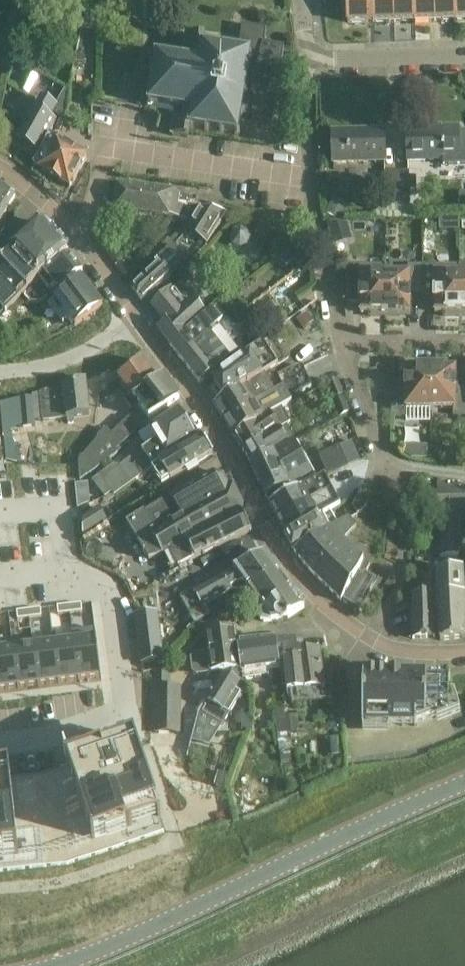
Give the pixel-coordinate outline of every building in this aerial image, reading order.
[(345,10),(346,21),(348,21),(348,23),(374,23),(373,0),(347,0),(347,10),(345,10)] [(374,23),(394,22),(394,0),(374,0),(374,23)] [(394,22),(415,21),(414,0),(394,0),(394,22)] [(435,21),(435,0),(414,0),(415,21),(435,21)] [(455,0),(435,0),(435,21),(455,20),(455,0)] [(464,20),(464,0),(455,0),(455,20),(464,20)] [(86,12),(82,32),(94,32),(95,12),(86,12)] [(147,105),(147,106),(148,106),(148,107),(152,108),(152,106),(170,109),(170,110),(173,111),(174,110),(176,110),(175,120),(172,136),(178,137),(187,138),(188,139),(189,130),(193,131),(193,129),(204,131),(204,133),(208,133),(208,132),(219,133),(219,135),(223,135),(223,134),(235,136),(234,137),(238,138),(238,136),(240,136),(240,133),(239,133),(241,120),(241,118),(252,117),(252,121),(272,124),(279,82),(280,72),(284,48),(264,44),(266,30),(242,26),(240,36),(238,50),(236,50),(204,45),(206,37),(185,34),(182,59),(154,55),(151,76),(149,88),(147,105)] [(26,71),(17,87),(31,95),(40,80),(26,71)] [(25,125),(16,140),(38,154),(57,125),(51,122),(57,113),(42,104),(36,113),(34,111),(33,112),(26,107),(17,120),(25,125)] [(406,130),(407,161),(442,160),(443,165),(464,164),(464,133),(459,133),(458,129),(406,130)] [(385,161),(384,131),(332,132),(333,163),(385,161)] [(86,160),(50,138),(33,167),(69,189),(86,160)] [(396,173),(384,173),(385,206),(397,205),(396,173)] [(408,173),(396,173),(397,205),(409,205),(408,173)] [(173,193),(117,185),(117,186),(117,187),(113,210),(187,222),(190,208),(188,208),(189,204),(187,203),(187,199),(179,198),(173,193)] [(3,226),(2,222),(6,214),(6,212),(13,200),(0,192),(0,230),(3,226)] [(348,206),(332,199),(327,213),(342,220),(348,206)] [(221,215),(199,211),(187,232),(207,245),(225,216),(221,215)] [(352,239),(347,223),(330,228),(335,244),(352,239)] [(38,277),(67,253),(39,224),(13,251),(14,254),(5,262),(2,258),(0,261),(0,319),(38,277)] [(289,252),(280,260),(285,266),(295,259),(289,252)] [(82,270),(67,253),(38,277),(49,289),(52,287),(55,291),(82,270)] [(174,267),(164,255),(152,265),(156,270),(131,290),(142,303),(172,278),(167,272),(174,267)] [(309,257),(301,258),(302,270),(311,273),(309,257)] [(370,317),(385,317),(385,275),(386,275),(386,265),(385,265),(385,267),(348,267),(348,302),(360,302),(360,313),(370,313),(370,317)] [(423,267),(423,293),(423,302),(435,302),(435,313),(445,313),(445,317),(459,317),(459,275),(460,275),(460,265),(459,265),(459,267),(423,267)] [(409,275),(386,275),(385,275),(385,317),(400,317),(400,313),(410,313),(410,293),(423,293),(423,267),(409,267),(409,275)] [(102,305),(81,278),(54,298),(55,300),(48,305),(63,324),(70,319),(75,326),(102,305)] [(173,292),(152,308),(164,325),(158,330),(170,347),(171,347),(207,318),(193,302),(185,308),(173,292)] [(171,347),(180,360),(198,346),(197,345),(216,331),(215,330),(225,322),(226,323),(231,320),(228,316),(241,305),(234,297),(222,306),(207,318),(171,347)] [(306,313),(294,321),(301,331),(313,323),(306,313)] [(229,322),(231,320),(226,323),(225,322),(215,330),(216,331),(197,345),(198,346),(180,360),(199,384),(237,357),(226,342),(233,338),(226,330),(232,326),(229,322)] [(48,339),(42,326),(28,333),(34,346),(48,339)] [(214,405),(243,387),(244,388),(261,379),(265,377),(278,369),(263,345),(247,355),(249,359),(213,383),(224,398),(214,405)] [(119,380),(133,400),(126,405),(133,413),(140,408),(150,419),(179,399),(164,378),(157,383),(143,363),(119,380)] [(430,409),(430,366),(416,366),(416,370),(406,370),(406,382),(393,381),(393,416),(406,416),(406,409),(430,409)] [(430,366),(430,409),(455,409),(455,416),(464,416),(464,390),(455,390),(455,370),(445,370),(445,366),(430,366)] [(284,390),(276,394),(255,406),(254,404),(224,421),(233,436),(262,420),(261,418),(291,402),(289,399),(312,387),(302,367),(278,379),(284,390)] [(255,406),(276,394),(265,377),(261,379),(244,388),(243,387),(214,405),(224,421),(254,404),(255,406)] [(342,394),(336,379),(326,383),(332,398),(342,394)] [(32,398),(20,399),(22,427),(34,426),(34,422),(91,415),(87,381),(86,380),(40,393),(40,394),(32,395),(32,398)] [(262,420),(233,436),(243,451),(278,431),(274,423),(295,411),(291,402),(261,418),(262,420)] [(154,465),(159,462),(168,456),(170,458),(202,436),(200,434),(194,438),(176,410),(148,430),(157,444),(144,453),(142,451),(120,467),(114,466),(93,482),(105,498),(112,493),(114,496),(155,467),(154,465)] [(278,431),(243,451),(243,452),(251,466),(293,445),(296,443),(293,438),(318,423),(312,412),(278,431)] [(138,430),(128,419),(111,435),(106,430),(79,464),(81,479),(93,473),(117,455),(115,452),(138,430)] [(168,456),(159,462),(170,481),(213,453),(202,436),(170,458),(168,456)] [(352,442),(319,456),(326,471),(328,476),(351,466),(360,462),(360,461),(352,442)] [(293,445),(251,466),(266,498),(290,488),(310,477),(293,445)] [(412,446),(411,459),(428,459),(428,446),(412,446)] [(220,474),(213,472),(145,515),(144,514),(127,525),(148,560),(163,556),(171,552),(179,568),(204,556),(251,532),(251,530),(250,531),(242,513),(243,506),(237,495),(233,497),(226,495),(224,491),(225,485),(220,474)] [(269,505),(277,520),(332,492),(324,477),(269,505)] [(458,557),(463,548),(461,519),(464,519),(464,490),(437,490),(438,518),(439,518),(440,558),(458,557)] [(332,492),(277,520),(284,533),(323,515),(332,513),(340,508),(332,492)] [(359,496),(353,506),(358,515),(363,512),(368,502),(369,497),(359,496)] [(98,507),(81,517),(82,538),(107,524),(98,507)] [(323,515),(284,533),(292,548),(322,532),(317,522),(325,518),(323,515)] [(323,533),(294,551),(311,573),(312,574),(339,540),(341,542),(342,542),(355,527),(347,518),(323,533)] [(434,537),(420,538),(420,547),(434,546),(434,537)] [(368,566),(342,542),(341,542),(339,540),(312,574),(341,602),(358,611),(358,610),(375,582),(363,575),(368,566)] [(263,583),(278,572),(265,553),(223,576),(230,589),(231,589),(238,585),(242,591),(260,579),(263,583)] [(436,578),(438,578),(439,591),(436,605),(440,641),(464,638),(464,637),(464,630),(464,597),(464,596),(464,588),(463,584),(463,578),(463,572),(463,566),(463,558),(463,557),(458,557),(440,558),(440,575),(436,575),(436,578)] [(260,579),(242,591),(240,593),(252,610),(263,622),(288,620),(304,608),(278,572),(263,583),(260,579)] [(421,573),(414,572),(413,597),(412,638),(412,639),(435,638),(433,596),(420,597),(421,573)] [(232,591),(231,589),(230,589),(223,576),(194,592),(199,601),(196,602),(198,610),(203,608),(232,591)] [(81,604),(69,606),(70,614),(82,612),(81,604)] [(59,607),(57,607),(58,615),(70,614),(69,606),(59,607)] [(41,609),(29,611),(30,619),(42,617),(41,609)] [(29,611),(17,612),(18,620),(30,619),(29,611)] [(157,612),(138,615),(142,651),(162,648),(157,612)] [(95,630),(72,632),(73,642),(78,682),(101,679),(95,630)] [(197,676),(224,672),(241,670),(237,645),(235,631),(206,634),(209,652),(194,654),(190,659),(192,673),(197,676)] [(276,641),(279,661),(284,660),(288,692),(324,688),(319,649),(296,652),(294,639),(276,641)] [(279,667),(279,661),(276,641),(237,645),(241,670),(241,671),(245,671),(246,679),(261,677),(260,669),(279,667)] [(33,642),(11,645),(12,649),(17,689),(39,687),(34,647),(33,642)] [(73,642),(53,644),(58,684),(78,682),(73,642)] [(53,644),(34,647),(39,687),(58,684),(53,644)] [(0,651),(0,692),(17,689),(12,649),(0,651)] [(239,672),(241,671),(241,670),(224,672),(217,688),(207,701),(202,713),(222,725),(240,696),(234,693),(239,684),(239,672)] [(451,677),(364,673),(363,691),(364,725),(416,726),(436,717),(438,721),(460,713),(455,694),(450,694),(451,677)] [(156,687),(155,734),(180,734),(181,687),(156,687)] [(252,711),(242,712),(243,729),(252,729),(252,711)] [(297,732),(296,718),(284,719),(286,733),(297,732)] [(68,865),(164,833),(135,746),(136,746),(136,745),(116,752),(114,752),(127,790),(129,790),(135,807),(103,817),(100,806),(102,805),(100,799),(101,799),(89,761),(88,761),(59,771),(41,777),(0,781),(0,873),(68,865)] [(114,751),(87,755),(89,761),(101,799),(100,799),(102,805),(100,806),(103,817),(135,807),(129,790),(127,790),(114,752),(114,751)]
